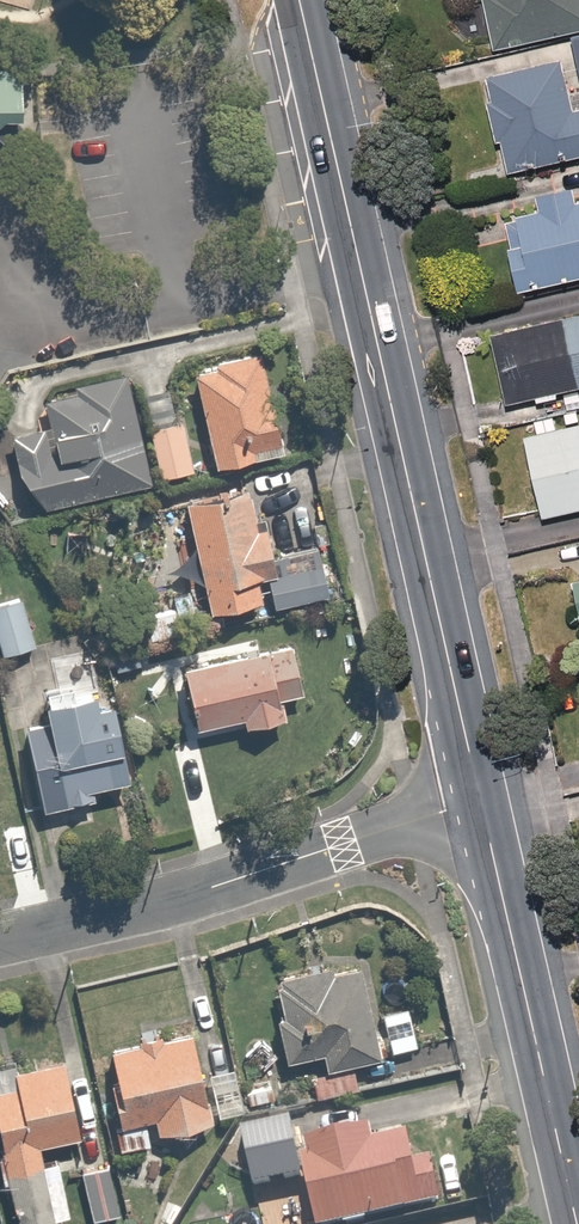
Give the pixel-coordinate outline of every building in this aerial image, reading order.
[(494,44),(578,28),(578,0),(486,0),(494,44)] [(568,34),(577,81),(578,80),(578,32),(568,34)] [(560,47),(478,66),(502,171),(578,153),(578,89),(570,91),(560,47)] [(4,145),(23,127),(16,121),(21,121),(20,69),(0,69),(0,141),(4,145)] [(575,194),(571,182),(534,193),(537,205),(502,215),(524,293),(578,277),(578,193),(575,194)] [(538,401),(578,390),(578,310),(479,336),(495,399),(489,400),(496,425),(541,414),(538,401)] [(280,451),(255,343),(188,359),(213,467),(280,451)] [(34,413),(35,421),(49,418),(53,435),(39,438),(44,460),(23,465),(32,506),(148,480),(123,369),(71,381),(72,387),(37,394),(41,412),(34,413)] [(557,425),(553,413),(528,420),(531,432),(517,436),(541,523),(578,513),(578,419),(557,425)] [(190,470),(180,415),(142,422),(152,477),(190,470)] [(256,523),(249,486),(183,500),(206,611),(261,599),(256,574),(272,570),(262,522),(256,523)] [(322,592),(313,548),(271,556),(280,601),(322,592)] [(555,587),(565,624),(578,620),(578,580),(555,587)] [(20,593),(0,598),(0,649),(33,640),(20,593)] [(282,712),(277,697),(300,691),(283,632),(177,662),(194,721),(231,711),(235,725),(282,712)] [(89,693),(88,689),(35,700),(38,710),(17,715),(36,803),(95,791),(92,780),(123,773),(105,690),(89,693)] [(354,950),(270,971),(279,1007),(269,1009),(280,1057),(318,1047),(322,1064),(379,1050),(354,950)] [(405,1007),(380,1010),(385,1052),(411,1048),(405,1007)] [(97,1047),(114,1124),(109,1125),(115,1152),(149,1144),(148,1137),(209,1123),(186,1019),(136,1030),(138,1038),(97,1047)] [(76,1134),(58,1049),(0,1062),(0,1185),(8,1223),(51,1223),(64,1221),(52,1162),(37,1165),(33,1144),(76,1134)] [(356,1088),(351,1064),(309,1073),(314,1097),(356,1088)] [(273,1098),(240,1103),(245,1136),(231,1138),(236,1171),(283,1164),(273,1098)] [(299,1153),(312,1223),(316,1223),(440,1201),(432,1160),(419,1163),(413,1127),(373,1134),(370,1117),(315,1127),(319,1149),(299,1153)] [(107,1156),(76,1162),(87,1223),(119,1217),(107,1156)]
